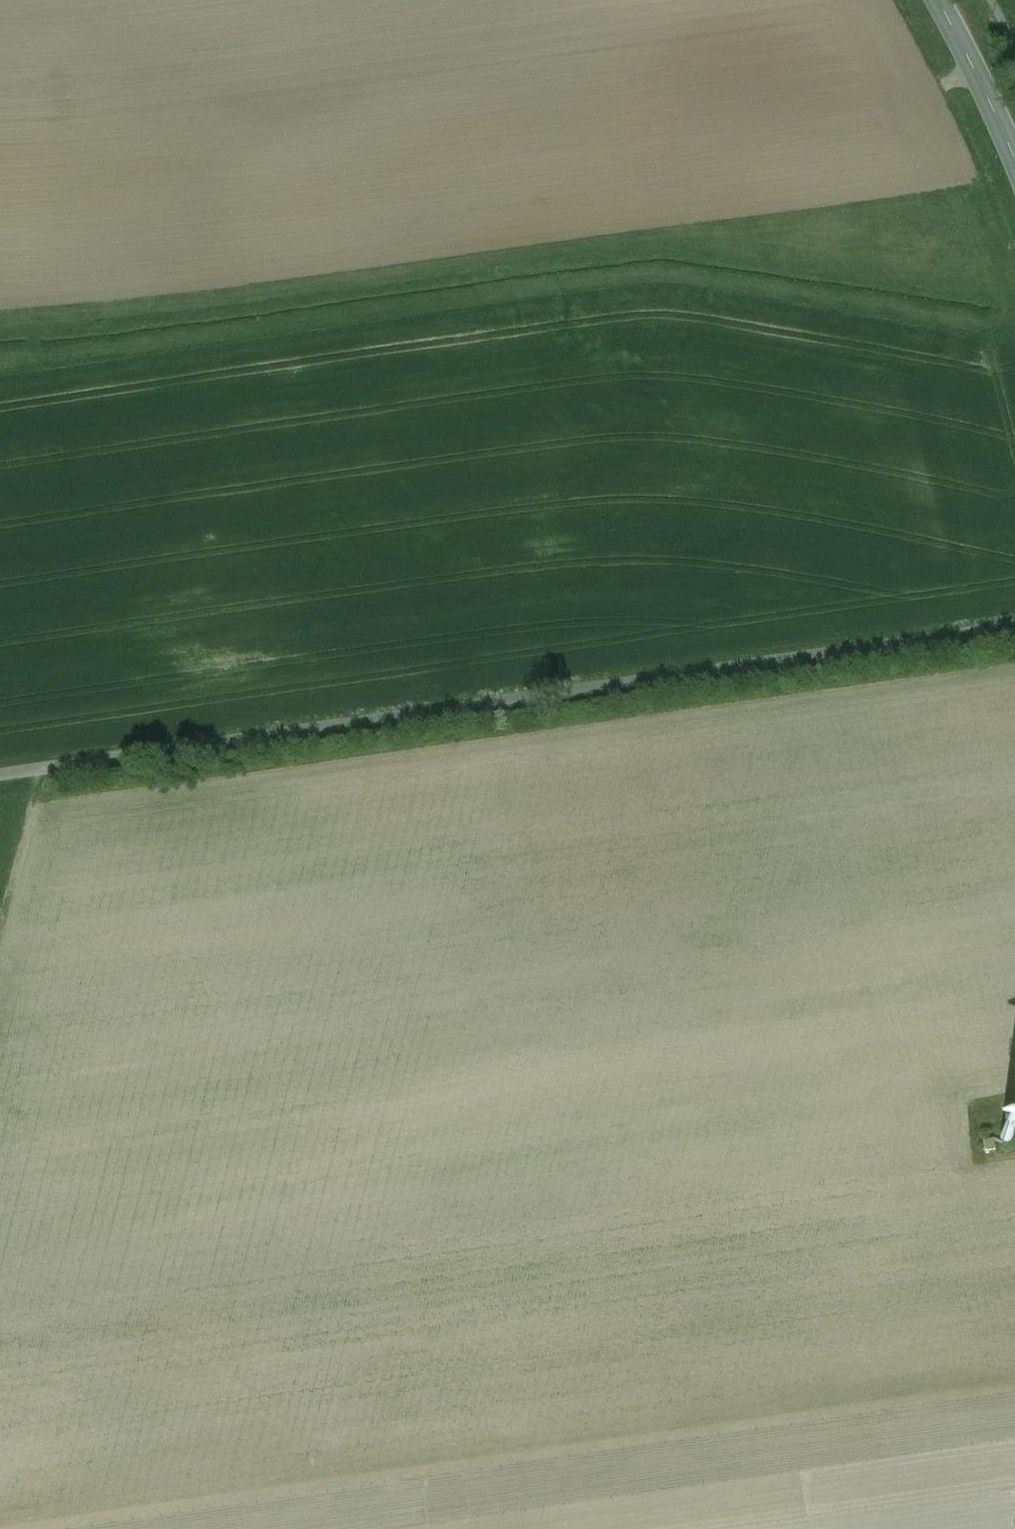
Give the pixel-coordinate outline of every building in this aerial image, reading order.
[(994,1139),(983,1140),(985,1151),(995,1149),(994,1139)]
